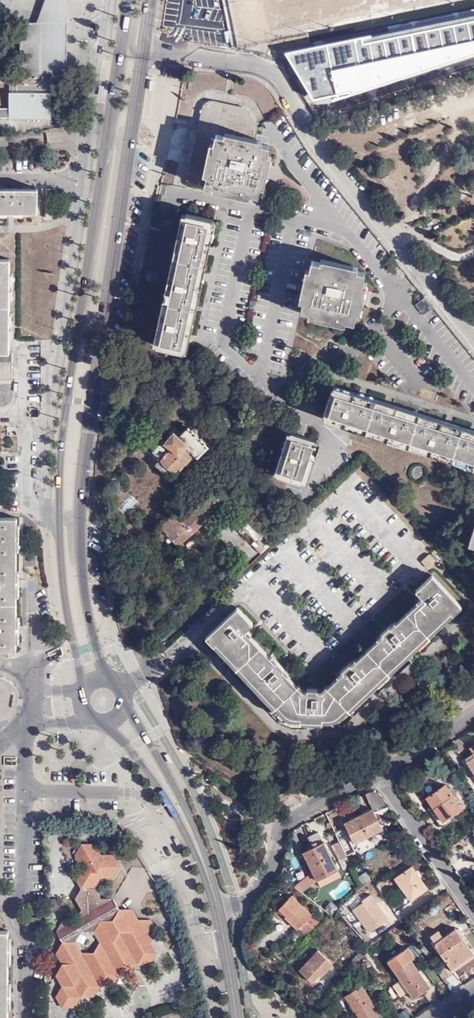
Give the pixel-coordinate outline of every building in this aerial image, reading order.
[(64,22),(64,0),(45,0),(36,22),(64,22)] [(461,2),(463,9),(473,6),(473,0),(468,0),(461,2)] [(442,37),(453,35),(456,50),(459,49),(452,15),(438,18),(439,22),(442,37)] [(50,118),(51,73),(64,73),(64,22),(36,22),(20,22),(20,72),(0,72),(0,81),(9,81),(9,108),(0,108),(0,117),(50,118)] [(344,73),(456,50),(453,35),(442,37),(439,22),(338,42),(344,73)] [(301,67),(322,62),(325,75),(318,76),(321,92),(343,87),(335,43),(298,51),(298,48),(282,52),(294,68),(301,67)] [(457,66),(459,75),(473,71),(472,63),(457,66)] [(434,88),(432,71),(393,75),(395,92),(434,88)] [(318,76),(303,79),(307,95),(321,92),(318,76)] [(213,104),(202,111),(187,181),(257,198),(269,148),(253,144),(256,128),(245,110),(213,104)] [(340,123),(347,121),(344,109),(337,110),(340,123)] [(10,213),(37,213),(37,188),(0,188),(0,213),(10,213)] [(212,218),(185,212),(156,344),(182,350),(212,218)] [(11,352),(11,325),(11,286),(11,259),(0,259),(0,352),(11,352)] [(364,271),(309,260),(299,309),(353,321),(364,271)] [(11,352),(0,352),(0,379),(13,379),(13,352),(11,352)] [(326,411),(473,464),(473,435),(334,385),(326,411)] [(162,439),(153,450),(161,458),(155,464),(170,478),(196,453),(199,456),(209,446),(205,442),(206,441),(202,437),(202,438),(196,433),(197,433),(193,428),(192,429),(189,427),(179,436),(175,432),(166,440),(164,438),(164,440),(162,439)] [(318,437),(292,430),(278,475),(305,483),(318,437)] [(473,473),(464,496),(473,499),(473,473)] [(180,546),(228,498),(218,487),(184,520),(176,513),(162,526),(180,546)] [(252,545),(261,555),(273,544),(240,510),(229,521),(243,535),(246,532),(255,542),(252,545)] [(0,518),(0,650),(16,650),(16,625),(16,579),(16,542),(17,518),(0,518)] [(429,556),(422,563),(428,569),(435,562),(429,556)] [(432,576),(416,591),(421,597),(418,599),(420,602),(393,626),(391,624),(378,636),(380,638),(353,664),(351,662),(340,672),(341,674),(322,692),(317,692),(317,689),(306,690),(306,692),(302,692),(284,672),(286,671),(274,659),(272,661),(247,634),(250,632),(247,630),(253,624),(237,608),(210,633),(267,696),(286,716),(292,720),(325,721),(333,720),(336,718),(458,604),(432,576)] [(3,716),(9,713),(14,708),(17,699),(15,691),(10,684),(3,680),(0,680),(0,716),(3,716)] [(472,753),(461,760),(473,779),(473,755),(472,753)] [(447,785),(427,797),(443,822),(462,809),(447,785)] [(376,807),(346,822),(357,844),(384,830),(378,818),(381,817),(376,807)] [(349,837),(341,841),(347,855),(356,851),(349,837)] [(347,855),(341,841),(332,845),(339,859),(347,855)] [(109,871),(114,872),(119,864),(113,853),(100,853),(95,842),(81,842),(75,853),(81,864),(75,875),(81,886),(75,896),(82,907),(75,918),(82,929),(94,929),(101,940),(95,951),(81,951),(75,961),(63,961),(57,972),(63,983),(57,994),(63,1006),(75,1006),(82,994),(95,994),(101,984),(113,984),(119,972),(132,972),(139,961),(151,961),(158,951),(151,940),(158,929),(151,917),(138,917),(133,918),(128,910),(118,910),(119,907),(113,896),(101,896),(94,886),(92,885),(93,880),(97,880),(101,875),(107,875),(109,871)] [(314,844),(302,849),(318,880),(339,869),(325,842),(315,847),(314,844)] [(409,863),(396,872),(399,876),(398,877),(405,888),(403,890),(410,900),(428,889),(412,867),(409,863)] [(294,894),(280,908),(288,915),(286,916),(298,928),(306,921),(313,913),(294,894)] [(332,916),(337,907),(329,902),(323,911),(332,916)] [(133,918),(138,917),(132,907),(119,907),(118,910),(128,910),(133,918)] [(288,915),(280,908),(275,913),(281,920),(286,916),(288,915)] [(40,917),(27,917),(27,926),(40,926),(40,917)] [(82,929),(75,918),(62,918),(56,929),(63,940),(56,951),(63,961),(75,961),(81,951),(75,940),(82,929)] [(314,929),(306,921),(298,928),(307,936),(314,929)] [(456,928),(435,943),(452,969),(473,954),(456,928)] [(0,930),(0,1017),(9,1017),(9,998),(9,957),(9,930),(0,930)] [(318,950),(300,969),(313,982),(320,974),(322,975),(334,964),(318,950)] [(411,960),(394,971),(413,998),(430,988),(411,960)] [(347,995),(356,1009),(355,1010),(360,1017),(375,1017),(381,1014),(362,985),(347,995)]
